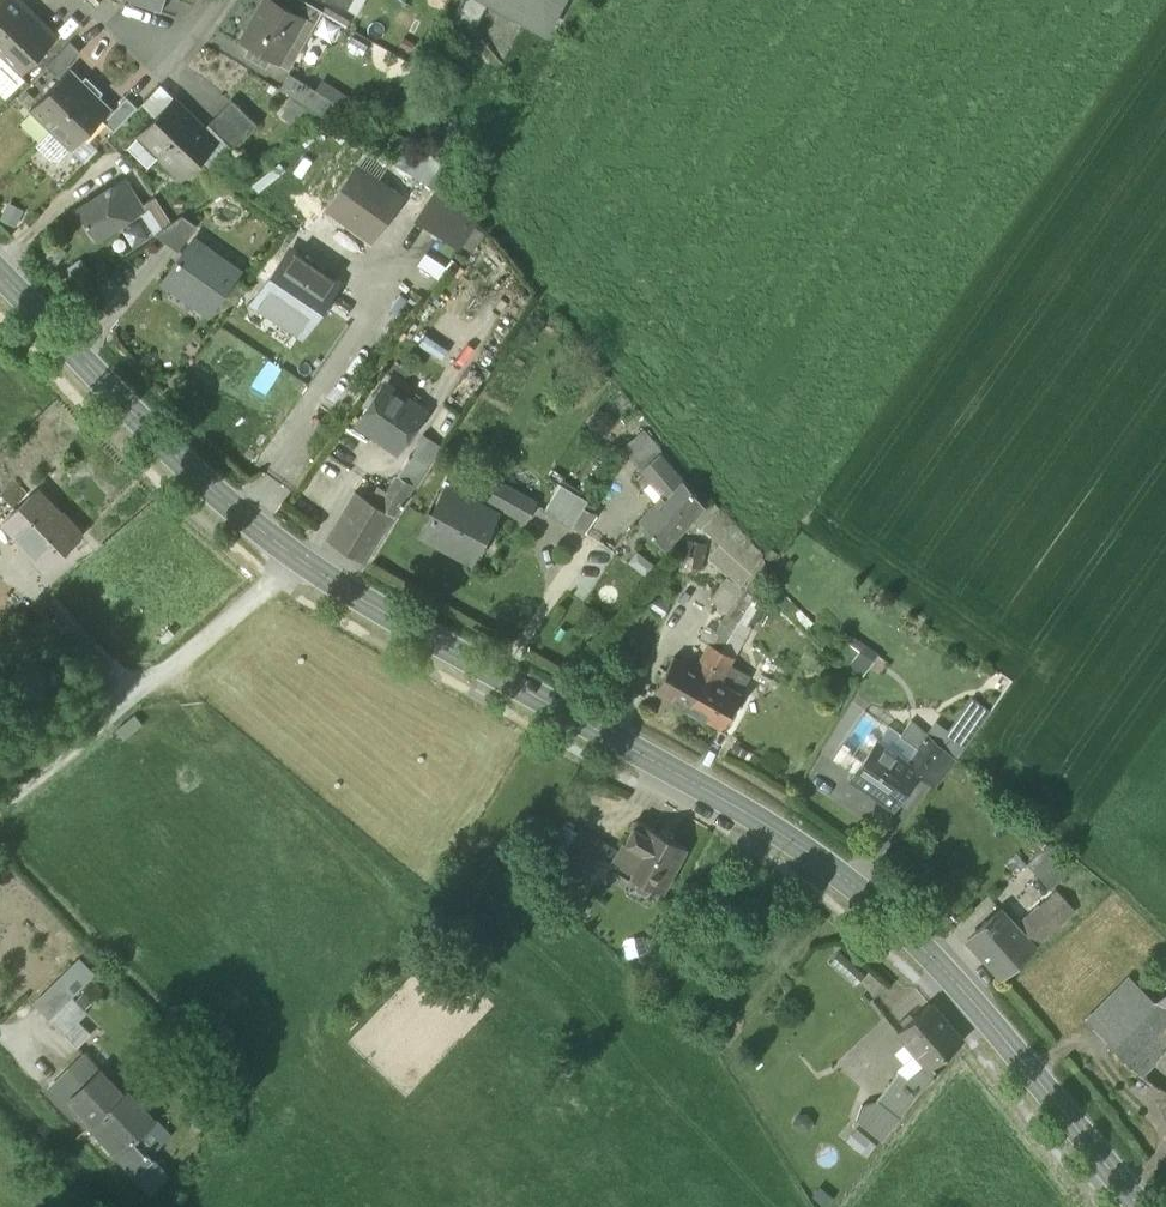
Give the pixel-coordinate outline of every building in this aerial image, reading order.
[(21,70),(54,36),(18,0),(0,0),(0,49),(21,70)] [(161,11),(164,0),(129,0),(161,11)] [(278,60),(292,34),(294,35),(304,18),(305,17),(289,7),(276,0),(264,0),(241,39),(278,60)] [(314,24),(322,10),(305,0),(293,0),(289,7),(305,17),(304,18),(314,24)] [(347,6),(357,12),(364,0),(345,0),(343,4),(347,6)] [(545,31),(562,0),(463,0),(453,18),(473,30),(489,0),(545,31)] [(290,67),(314,24),(304,18),(294,35),(292,34),(278,60),(290,67)] [(46,65),(56,75),(80,51),(70,41),(46,65)] [(15,76),(21,70),(0,49),(0,62),(15,76)] [(0,62),(0,94),(4,98),(21,81),(15,76),(0,62)] [(34,143),(35,144),(49,130),(94,83),(93,82),(90,86),(70,67),(28,110),(30,111),(33,108),(51,126),(48,129),(34,143)] [(326,117),(331,120),(341,105),(315,89),(289,73),(280,88),(326,117)] [(322,78),(315,89),(341,105),(347,94),(322,78)] [(94,83),(49,130),(68,148),(70,150),(84,135),(112,107),(92,88),(95,84),(94,83)] [(162,89),(159,86),(141,103),(155,117),(173,99),(162,89)] [(103,121),(113,131),(137,107),(126,97),(103,121)] [(159,154),(182,177),(201,158),(217,141),(173,99),(155,117),(138,134),(159,154)] [(230,144),(234,148),(257,124),(232,99),(208,123),(221,136),(230,144)] [(306,107),(291,99),(281,116),(295,125),(306,107)] [(30,111),(48,129),(51,126),(33,108),(30,111)] [(58,159),(68,148),(49,130),(35,144),(36,145),(37,144),(50,157),(58,159)] [(159,154),(138,134),(127,146),(147,166),(159,154)] [(98,148),(84,135),(70,150),(84,163),(98,148)] [(230,144),(221,136),(217,141),(201,158),(209,166),(230,144)] [(280,163),(251,185),(257,193),(286,170),(280,163)] [(402,198),(356,165),(325,207),(372,241),(402,198)] [(445,174),(436,187),(454,199),(463,185),(445,174)] [(77,208),(97,238),(138,213),(145,209),(144,208),(125,180),(115,184),(77,208)] [(414,219),(458,248),(480,216),(454,199),(436,187),(414,219)] [(7,201),(0,216),(0,218),(16,226),(24,210),(7,201)] [(157,201),(145,209),(138,213),(153,234),(154,234),(160,230),(172,222),(157,201)] [(154,234),(178,250),(196,224),(182,215),(172,222),(160,230),(154,234)] [(149,237),(140,220),(122,230),(131,247),(149,237)] [(165,277),(211,311),(238,274),(191,240),(165,277)] [(256,302),(301,332),(335,282),(292,251),(256,302)] [(449,348),(426,333),(418,344),(441,360),(449,348)] [(359,422),(397,448),(420,414),(406,405),(409,401),(385,384),(359,422)] [(406,405),(420,414),(423,411),(409,401),(406,405)] [(618,447),(627,455),(644,440),(632,430),(616,445),(618,447)] [(378,506),(393,516),(439,443),(438,443),(424,433),(387,492),(378,506)] [(626,456),(653,483),(671,467),(656,450),(644,440),(627,455),(626,456)] [(667,496),(688,488),(671,467),(653,483),(667,496)] [(5,487),(15,498),(37,479),(26,468),(5,487)] [(491,499),(525,518),(534,502),(500,483),(491,499)] [(545,508),(573,524),(583,506),(587,499),(560,483),(545,508)] [(327,537),(365,561),(393,516),(378,506),(387,492),(379,487),(370,501),(355,491),(327,537)] [(640,518),(665,548),(690,526),(690,525),(692,522),(703,506),(688,488),(667,496),(655,501),(640,518)] [(4,523),(47,566),(80,533),(38,490),(4,523)] [(422,533),(471,560),(496,513),(468,498),(464,505),(443,494),(422,533)] [(701,527),(722,508),(715,500),(692,522),(701,527)] [(597,514),(583,506),(573,524),(585,532),(597,514)] [(762,552),(722,508),(701,527),(720,545),(751,573),(762,552)] [(708,543),(685,538),(679,564),(702,569),(708,543)] [(738,587),(751,573),(720,545),(707,559),(727,576),(738,587)] [(647,577),(656,566),(637,550),(628,561),(647,577)] [(738,587),(727,576),(708,598),(726,613),(742,591),(738,587)] [(784,597),(790,610),(808,627),(814,621),(787,595),(784,597)] [(764,610),(749,601),(739,618),(755,626),(764,610)] [(717,630),(709,643),(721,650),(730,635),(737,622),(738,620),(726,613),(725,616),(717,630)] [(749,629),(737,622),(730,635),(742,642),(749,629)] [(699,638),(709,643),(717,630),(707,624),(699,638)] [(837,654),(849,666),(864,642),(852,634),(837,654)] [(730,635),(721,650),(734,657),(742,642),(730,635)] [(681,660),(695,668),(709,643),(699,638),(696,636),(681,660)] [(879,653),(864,642),(849,666),(861,679),(879,653)] [(707,675),(721,650),(709,643),(695,668),(707,675)] [(728,667),(734,657),(721,650),(707,675),(719,682),(728,667)] [(654,690),(687,709),(707,675),(695,668),(681,660),(674,656),(654,690)] [(749,679),(728,667),(719,682),(741,694),(749,679)] [(719,682),(707,675),(687,709),(721,728),(741,694),(719,682)] [(955,734),(967,743),(990,711),(973,698),(950,731),(955,734)] [(831,757),(855,774),(877,743),(889,725),(865,709),(831,757)] [(134,714),(115,730),(124,740),(143,724),(134,714)] [(911,720),(901,734),(900,736),(917,748),(907,763),(918,771),(917,772),(921,775),(940,748),(941,746),(934,741),(911,720)] [(877,743),(907,763),(917,748),(900,736),(901,734),(889,725),(877,743)] [(940,748),(944,751),(952,740),(952,739),(941,732),(934,741),(941,746),(940,748)] [(921,775),(936,785),(956,759),(957,758),(967,743),(955,734),(952,739),(952,740),(944,751),(940,748),(921,775)] [(735,742),(729,752),(748,763),(753,752),(735,742)] [(893,806),(917,772),(918,771),(907,763),(877,743),(855,774),(852,778),(893,806)] [(636,890),(644,894),(650,893),(653,887),(662,892),(674,870),(673,870),(686,848),(675,841),(674,837),(662,831),(658,832),(637,820),(615,860),(634,871),(631,875),(638,879),(635,884),(636,890)] [(546,852),(561,860),(577,831),(562,822),(546,852)] [(561,860),(587,875),(604,846),(577,831),(561,860)] [(1024,842),(1036,854),(1047,844),(1036,832),(1024,842)] [(1026,863),(1050,889),(1073,868),(1049,842),(1047,844),(1036,854),(1026,863)] [(1056,890),(1039,906),(1057,926),(1075,910),(1056,890)] [(1034,947),(1057,926),(1039,906),(1016,927),(1034,947)] [(968,938),(1001,976),(1034,947),(1016,927),(1001,910),(968,938)] [(628,959),(644,954),(647,948),(643,935),(622,942),(628,959)] [(57,978),(73,993),(94,972),(78,957),(57,978)] [(33,1002),(49,1018),(71,996),(73,993),(57,978),(33,1002)] [(1152,1005),(1127,981),(1087,1021),(1111,1046),(1152,1005)] [(1141,1074),(1153,1061),(1165,1048),(1165,990),(1152,1005),(1111,1046),(1141,1074)] [(49,1018),(63,1033),(77,1019),(86,1011),(71,996),(49,1018)] [(925,1063),(929,1068),(931,1067),(962,1041),(930,1003),(897,1031),(906,1041),(925,1063)] [(77,1019),(63,1033),(79,1048),(92,1035),(77,1019)] [(895,1069),(898,1072),(907,1078),(925,1063),(906,1041),(893,1052),(903,1063),(895,1069)] [(135,1175),(140,1170),(137,1167),(149,1155),(148,1154),(145,1152),(144,1153),(132,1140),(154,1119),(127,1091),(122,1095),(85,1055),(51,1088),(88,1128),(89,1127),(135,1175)] [(925,1063),(907,1078),(918,1092),(938,1075),(931,1067),(929,1068),(925,1063)] [(898,1072),(876,1100),(898,1118),(918,1092),(907,1078),(898,1072)] [(898,1118),(876,1100),(861,1104),(856,1120),(881,1139),(898,1118)] [(807,1113),(797,1114),(792,1125),(799,1132),(809,1131),(813,1121),(807,1113)] [(148,1154),(149,1155),(170,1135),(154,1119),(132,1140),(144,1153),(145,1152),(148,1154)] [(871,1140),(856,1128),(846,1141),(861,1153),(871,1140)] [(152,1158),(149,1155),(137,1167),(140,1170),(152,1158)] [(140,1170),(135,1175),(152,1193),(169,1176),(152,1158),(140,1170)] [(811,1196),(825,1206),(826,1206),(834,1197),(819,1186),(811,1196)]
